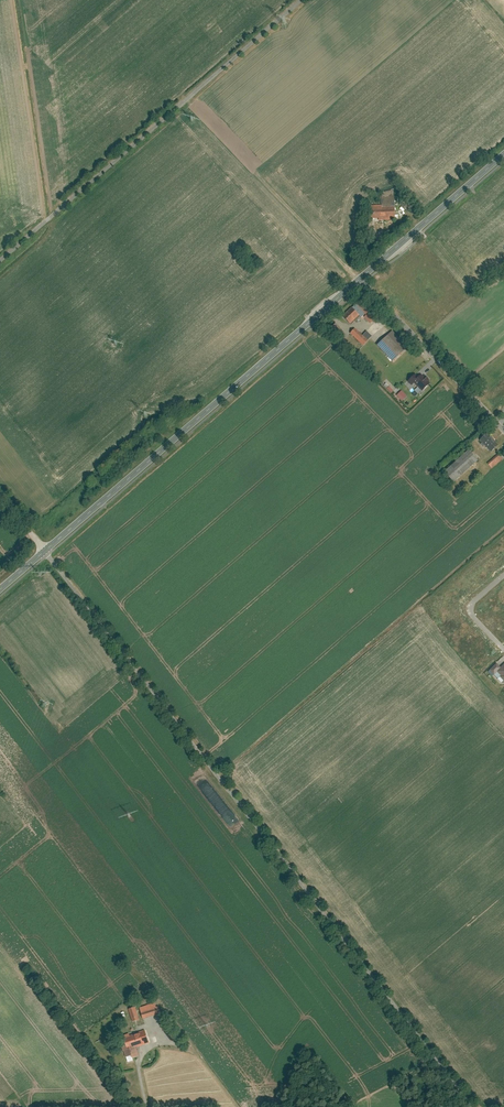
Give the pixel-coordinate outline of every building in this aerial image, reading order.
[(211,117),(206,119),(211,129),(215,127),(216,129),(223,127),(223,128),(224,128),(222,123),(215,126),(215,124),(217,123),(215,119),(212,120),(211,117)] [(382,190),(383,205),(396,205),(395,190),(382,190)] [(383,205),(374,205),(374,219),(396,218),(396,205),(383,205)] [(356,304),(343,317),(350,324),(363,311),(356,304)] [(346,331),(337,323),(333,327),(342,335),(346,331)] [(364,335),(356,328),(352,333),(364,345),(369,339),(364,335)] [(368,330),(364,335),(369,339),(373,335),(368,330)] [(409,347),(394,331),(379,345),(395,361),(409,347)] [(416,374),(408,381),(412,386),(420,378),(416,374)] [(432,383),(424,375),(421,378),(416,383),(424,391),(432,383)] [(409,396),(403,390),(398,395),(404,401),(409,396)] [(486,434),(480,440),(491,452),(499,445),(491,436),(489,438),(486,434)] [(470,450),(446,471),(456,481),(480,460),(470,450)] [(489,463),(493,468),(503,459),(503,458),(500,453),(489,463)] [(491,669),(503,682),(503,681),(503,665),(502,667),(499,663),(491,669)] [(156,1002),(141,1007),(144,1017),(163,1012),(161,1005),(157,1006),(156,1002)] [(137,1006),(130,1008),(133,1021),(141,1018),(137,1006)] [(167,1021),(162,1024),(173,1040),(178,1036),(167,1021)] [(130,1033),(125,1034),(128,1044),(129,1048),(131,1048),(150,1042),(146,1029),(141,1031),(142,1032),(131,1035),(130,1033)] [(124,1045),(127,1056),(133,1054),(131,1048),(129,1048),(128,1044),(124,1045)]
